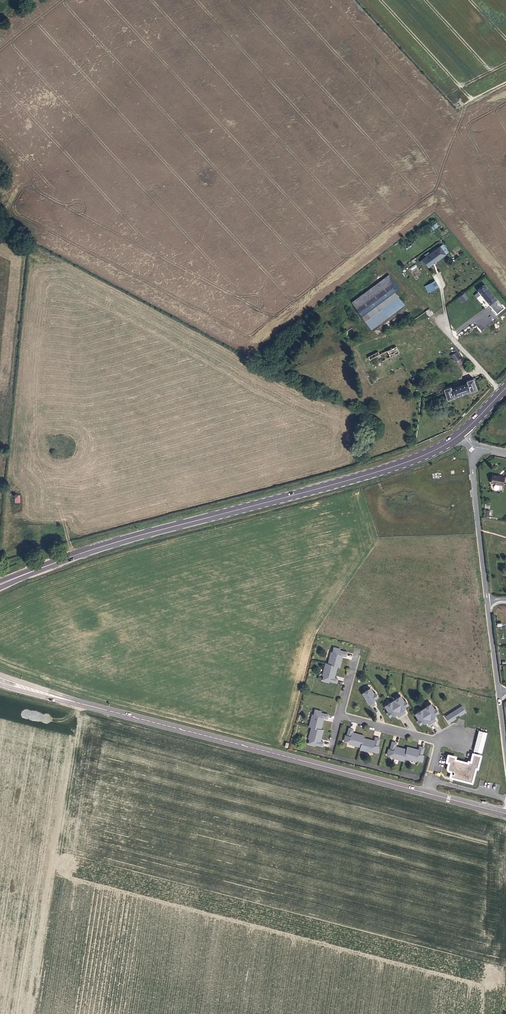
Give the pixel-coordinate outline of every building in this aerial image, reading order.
[(425,266),(428,271),(448,257),(443,250),(421,265),(423,268),(425,266)] [(389,278),(385,281),(394,295),(399,292),(397,289),(389,278)] [(428,293),(439,287),(436,280),(425,286),(428,293)] [(351,305),(361,319),(394,295),(385,281),(351,305)] [(505,308),(505,307),(505,301),(491,284),(488,287),(505,308)] [(505,308),(488,287),(481,293),(501,316),(505,313),(505,309),(505,308)] [(394,295),(361,319),(380,346),(414,322),(394,295)] [(371,355),(376,365),(400,354),(396,347),(379,356),(377,352),(371,355)] [(455,362),(462,358),(458,351),(451,354),(455,362)] [(466,358),(460,362),(464,369),(470,365),(466,358)] [(447,390),(451,402),(460,399),(459,396),(472,391),(473,393),(481,391),(477,379),(469,382),(470,386),(457,391),(456,387),(447,390)] [(505,477),(492,475),(491,482),(503,485),(505,477)] [(341,653),(346,654),(347,650),(339,648),(340,647),(334,645),(333,650),(331,650),(328,662),(337,664),(339,665),(342,656),(340,655),(341,653)] [(337,664),(328,662),(326,661),(323,673),(324,674),(323,679),(329,680),(329,679),(337,681),(338,677),(333,675),(333,673),(335,674),(337,664)] [(370,686),(362,691),(371,705),(375,703),(373,700),(372,698),(374,697),(378,695),(375,691),(374,692),(370,686)] [(401,694),(393,699),(402,713),(405,711),(403,708),(402,707),(404,706),(408,703),(406,699),(404,700),(401,694)] [(402,713),(393,699),(385,704),(388,710),(387,711),(389,715),(394,712),(395,711),(396,712),(398,716),(402,713)] [(431,703),(423,707),(432,722),(435,719),(433,716),(433,715),(434,714),(439,711),(436,707),(434,708),(431,703)] [(457,710),(455,712),(456,714),(458,712),(460,715),(466,711),(462,705),(456,709),(457,710)] [(432,722),(423,707),(415,712),(419,718),(417,719),(420,723),(424,720),(426,719),(426,721),(428,724),(432,722)] [(312,725),(322,727),(324,718),(322,718),(323,716),(328,717),(329,713),(321,711),(322,709),(316,708),(314,713),(313,713),(310,725),(312,725)] [(454,715),(456,714),(455,712),(453,713),(452,712),(446,716),(450,721),(456,718),(454,715)] [(322,737),(324,728),(322,727),(312,725),(310,737),(311,738),(310,743),(316,744),(316,743),(324,744),(325,740),(320,739),(320,737),(322,737)] [(353,732),(354,726),(350,725),(348,733),(347,733),(345,739),(350,740),(350,741),(362,744),(364,735),(365,733),(355,731),(355,732),(353,732)] [(482,752),(487,732),(479,730),(474,750),(482,752)] [(364,735),(362,744),(361,747),(373,750),(374,748),(379,749),(380,743),(379,743),(381,735),(376,734),(375,739),(373,739),(373,737),(364,735)] [(405,758),(407,749),(398,747),(398,749),(395,748),(397,743),(393,742),(391,749),(389,749),(388,755),(393,756),(392,758),(404,761),(405,758)] [(417,749),(408,747),(407,749),(405,758),(417,761),(417,760),(422,761),(424,755),(422,755),(424,747),(420,746),(419,751),(417,751),(417,749)] [(478,768),(481,756),(474,754),(472,762),(469,762),(469,763),(455,760),(456,757),(449,755),(448,761),(450,762),(448,768),(449,770),(454,771),(455,773),(455,774),(452,774),(451,777),(453,777),(472,782),(476,767),(478,768)]
